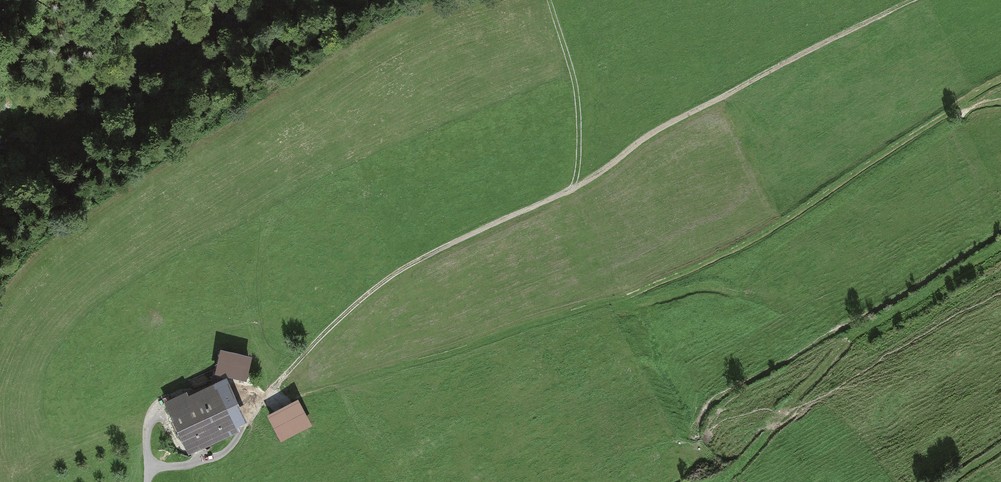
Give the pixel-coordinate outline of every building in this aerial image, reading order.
[(252,357),(221,350),(215,374),(247,382),(252,357)] [(186,393),(165,402),(189,455),(240,432),(238,428),(246,424),(226,380),(188,397),(186,393)] [(298,400),(267,417),(281,443),(311,426),(298,400)]
